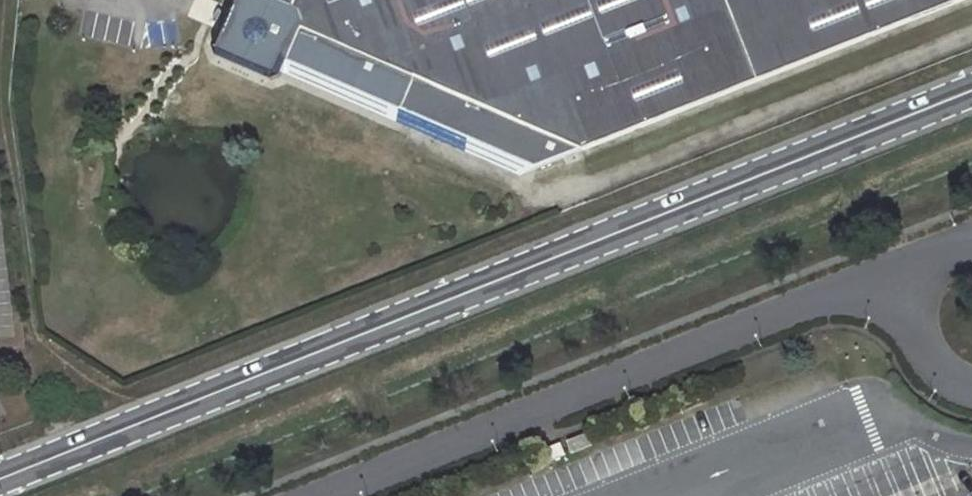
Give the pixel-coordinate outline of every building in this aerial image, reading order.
[(216,43),(222,60),(275,81),(286,76),(286,71),(521,175),(954,0),(234,0),(216,43)]
